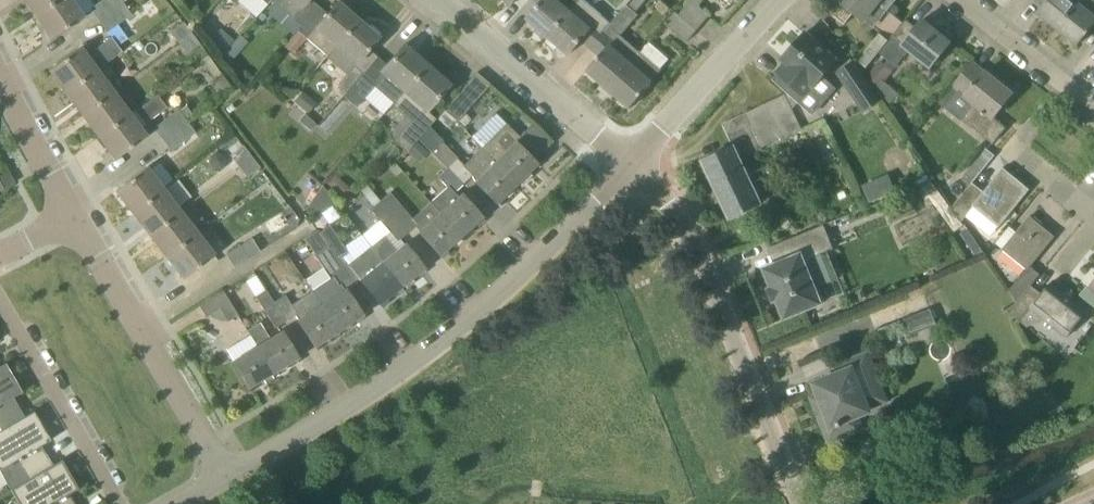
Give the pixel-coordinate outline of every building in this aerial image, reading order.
[(60,0),(25,0),(35,16),(60,0)] [(71,0),(60,0),(35,16),(51,39),(83,18),(82,16),(71,0)] [(124,2),(122,0),(102,0),(96,4),(90,9),(91,10),(99,21),(124,2)] [(319,6),(311,0),(273,0),(272,1),(292,18),(301,26),(319,6)] [(548,38),(580,0),(533,0),(539,5),(527,20),(548,38)] [(608,27),(611,23),(584,0),(580,0),(548,38),(568,55),(580,41),(590,49),(604,32),(608,27)] [(628,6),(636,13),(646,1),(645,0),(634,0),(628,6)] [(710,16),(692,0),(691,0),(679,15),(697,31),(710,16)] [(881,0),(834,0),(826,10),(844,24),(853,13),(864,21),(881,0)] [(1058,30),(1082,0),(1047,0),(1037,13),(1058,30)] [(1058,30),(1078,45),(1093,25),(1093,0),(1082,0),(1058,30)] [(106,32),(132,14),(124,2),(99,21),(106,32)] [(359,19),(338,2),(328,14),(319,6),(301,26),(298,30),(327,56),(359,19)] [(641,53),(621,36),(639,15),(636,13),(628,6),(627,5),(611,23),(608,27),(618,36),(610,45),(609,44),(587,71),(609,90),(641,53)] [(687,42),(697,31),(679,15),(676,12),(666,24),(671,28),(687,42)] [(339,86),(347,93),(364,74),(355,66),(379,37),(359,19),(327,56),(327,57),(347,75),(339,86)] [(922,20),(915,28),(905,20),(893,36),(888,42),(880,53),(890,61),(896,66),(908,51),(930,68),(950,43),(922,20)] [(179,43),(192,33),(184,22),(170,32),(179,43)] [(220,29),(210,39),(224,51),(233,40),(220,29)] [(187,54),(200,44),(192,33),(179,43),(187,54)] [(804,97),(814,86),(813,86),(836,61),(805,33),(786,54),(791,59),(778,73),(804,97)] [(880,53),(888,42),(880,35),(857,62),(866,69),(880,53)] [(225,55),(222,58),(227,63),(230,60),(231,61),(247,43),(240,37),(224,54),(225,55)] [(122,52),(111,38),(93,51),(86,43),(49,71),(65,93),(97,70),(106,63),(122,52)] [(291,38),(284,46),(293,54),(299,46),(291,38)] [(641,52),(660,68),(668,58),(649,42),(641,52)] [(396,101),(427,65),(404,45),(381,71),(385,74),(377,85),(396,101)] [(630,108),(653,82),(652,80),(661,71),(641,53),(609,90),(630,108)] [(863,113),(880,102),(853,61),(836,73),(863,113)] [(893,71),(886,66),(880,61),(866,79),(874,86),(877,93),(891,103),(899,93),(885,82),(893,71)] [(963,120),(976,130),(993,144),(1005,129),(993,118),(1013,93),(986,71),(985,72),(972,61),(952,86),(975,104),(963,120)] [(408,152),(427,129),(436,119),(427,111),(449,85),(427,65),(396,101),(395,103),(413,119),(395,141),(408,152)] [(113,92),(113,91),(97,70),(65,93),(82,115),(113,92)] [(364,74),(347,93),(344,96),(357,108),(377,85),(364,74)] [(99,137),(130,114),(113,92),(82,115),(99,137)] [(471,104),(460,94),(461,93),(460,92),(444,110),(448,113),(457,121),(473,104),(472,103),(471,104)] [(302,93),(293,103),(307,114),(315,104),(302,93)] [(143,105),(130,115),(130,114),(99,137),(115,160),(146,137),(141,129),(167,107),(157,94),(143,105)] [(730,219),(762,203),(742,160),(803,130),(786,94),(723,124),(734,147),(703,162),(730,219)] [(186,105),(178,111),(187,122),(194,117),(195,116),(186,105)] [(162,140),(187,122),(178,111),(178,110),(155,127),(154,128),(162,140)] [(187,122),(162,140),(171,152),(196,133),(187,122)] [(520,136),(506,124),(482,149),(489,157),(517,184),(537,164),(534,161),(544,151),(524,132),(520,136)] [(408,152),(421,164),(431,152),(418,140),(408,152)] [(239,167),(252,157),(243,146),(231,156),(239,167)] [(986,148),(962,177),(964,178),(971,184),(971,183),(972,184),(983,169),(994,155),(987,150),(986,148)] [(517,184),(489,157),(482,149),(464,166),(457,159),(447,168),(463,184),(471,176),(476,182),(475,182),(497,204),(517,184)] [(248,177),(260,167),(252,157),(239,167),(248,177)] [(133,213),(163,190),(146,168),(116,191),(133,213)] [(447,168),(447,169),(439,176),(438,177),(448,187),(431,202),(440,214),(461,237),(482,218),(461,194),(458,197),(454,192),(463,184),(447,168)] [(1003,169),(984,193),(972,184),(971,183),(971,184),(953,206),(962,220),(974,206),(999,226),(1029,190),(1003,169)] [(889,174),(862,185),(869,202),(896,191),(889,174)] [(354,190),(336,175),(328,184),(345,200),(354,190)] [(954,233),(963,226),(931,183),(922,189),(954,233)] [(367,184),(359,191),(373,208),(381,201),(367,184)] [(150,235),(180,212),(163,190),(133,213),(150,235)] [(390,193),(381,201),(407,233),(414,227),(417,224),(412,219),(390,193)] [(362,236),(371,247),(402,287),(424,269),(404,244),(400,240),(407,233),(381,201),(376,205),(371,210),(381,221),(362,236)] [(167,257),(197,234),(180,212),(150,235),(167,257)] [(460,238),(461,237),(440,214),(419,232),(419,233),(440,256),(452,245),(460,238)] [(1055,236),(1030,216),(1017,232),(1010,227),(997,244),(1003,249),(1002,250),(1027,269),(1011,289),(1018,301),(1009,313),(1010,313),(1032,286),(1031,285),(1040,274),(1031,266),(1055,236)] [(832,248),(825,229),(823,225),(769,248),(775,264),(764,268),(772,287),(768,289),(773,301),(777,299),(785,318),(822,303),(804,260),(832,248)] [(319,233),(337,260),(349,253),(329,226),(319,233)] [(349,278),(337,260),(319,233),(317,230),(309,236),(320,252),(315,256),(324,269),(305,281),(312,291),(339,331),(341,329),(349,324),(363,315),(346,291),(345,291),(341,284),(349,278)] [(183,279),(214,256),(197,234),(167,257),(183,279)] [(234,268),(253,257),(261,252),(253,239),(226,255),(234,268)] [(380,304),(402,287),(371,247),(348,265),(380,304)] [(1064,294),(1062,292),(1050,283),(1042,294),(1032,286),(1010,313),(1020,322),(1031,309),(1067,338),(1087,312),(1074,302),(1073,290),(1072,289),(1071,290),(1072,291),(1072,293),(1064,294)] [(286,321),(274,302),(265,289),(255,296),(276,328),(286,321)] [(238,316),(230,303),(223,291),(199,306),(206,317),(220,309),(228,322),(238,316)] [(336,333),(339,331),(312,291),(292,305),(285,295),(274,302),(286,321),(295,315),(298,320),(297,320),(315,347),(329,338),(336,333)] [(910,336),(937,326),(930,310),(904,320),(910,336)] [(270,338),(260,323),(247,331),(250,335),(273,373),(298,358),(282,330),(270,338)] [(249,388),(273,373),(250,335),(226,350),(249,388)] [(831,437),(852,428),(847,418),(858,414),(867,410),(865,405),(881,399),(865,358),(848,365),(850,370),(835,376),(816,384),(822,397),(816,399),(831,437)] [(25,418),(12,398),(22,392),(5,364),(0,367),(0,432),(25,418)] [(39,447),(50,440),(33,412),(25,418),(0,432),(0,470),(18,459),(30,479),(53,466),(39,447)] [(69,494),(78,489),(62,461),(53,466),(30,479),(11,491),(19,503),(75,503),(69,494)]
